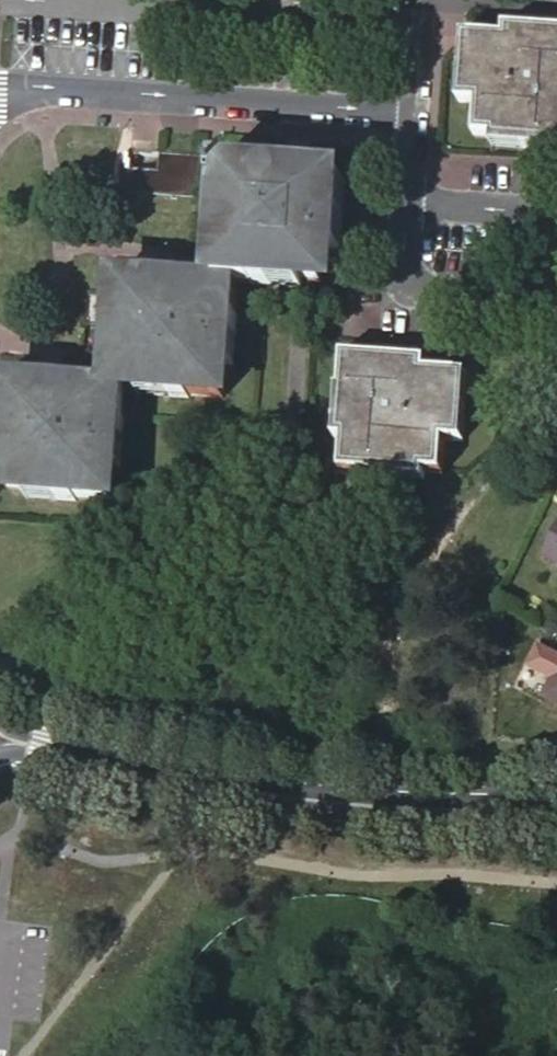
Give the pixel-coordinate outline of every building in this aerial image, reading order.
[(525,29),(507,27),(506,37),(464,35),(464,48),(460,102),(479,104),(476,136),(494,137),(494,147),(543,149),(543,146),(556,147),(556,31),(525,29)] [(159,170),(131,168),(129,192),(198,196),(202,155),(160,153),(159,170)] [(223,247),(220,279),(236,280),(253,281),(253,286),(302,288),(303,279),(320,280),(323,247),(342,249),(344,215),(334,214),(336,181),(304,179),(305,168),(222,164),(221,170),(216,170),(215,185),(221,185),(220,197),(216,197),(213,246),(223,247)] [(346,182),(336,181),(334,214),(344,215),(346,182)] [(235,364),(238,314),(234,314),(236,280),(220,279),(172,276),(154,274),(153,285),(120,283),(118,316),(108,315),(106,349),(110,350),(107,382),(124,384),(141,383),(140,394),(190,399),(190,394),(223,396),(225,364),(235,364)] [(118,316),(120,283),(110,282),(108,315),(118,316)] [(465,440),(467,407),(457,407),(460,372),(428,371),(428,360),(344,355),(342,388),(338,388),(336,438),(344,439),(342,471),(375,473),(375,476),(425,479),(426,470),(443,471),(446,439),(465,440)] [(457,407),(467,407),(469,373),(460,372),(457,407)] [(124,384),(107,382),(59,380),(40,379),(40,389),(7,387),(5,421),(0,420),(0,454),(12,455),(10,488),(28,488),(27,498),(76,501),(77,497),(111,499),(112,466),(122,467),(125,418),(121,417),(124,384)] [(556,561),(556,531),(545,555),(556,561)] [(556,701),(556,671),(545,695),(556,701)]
